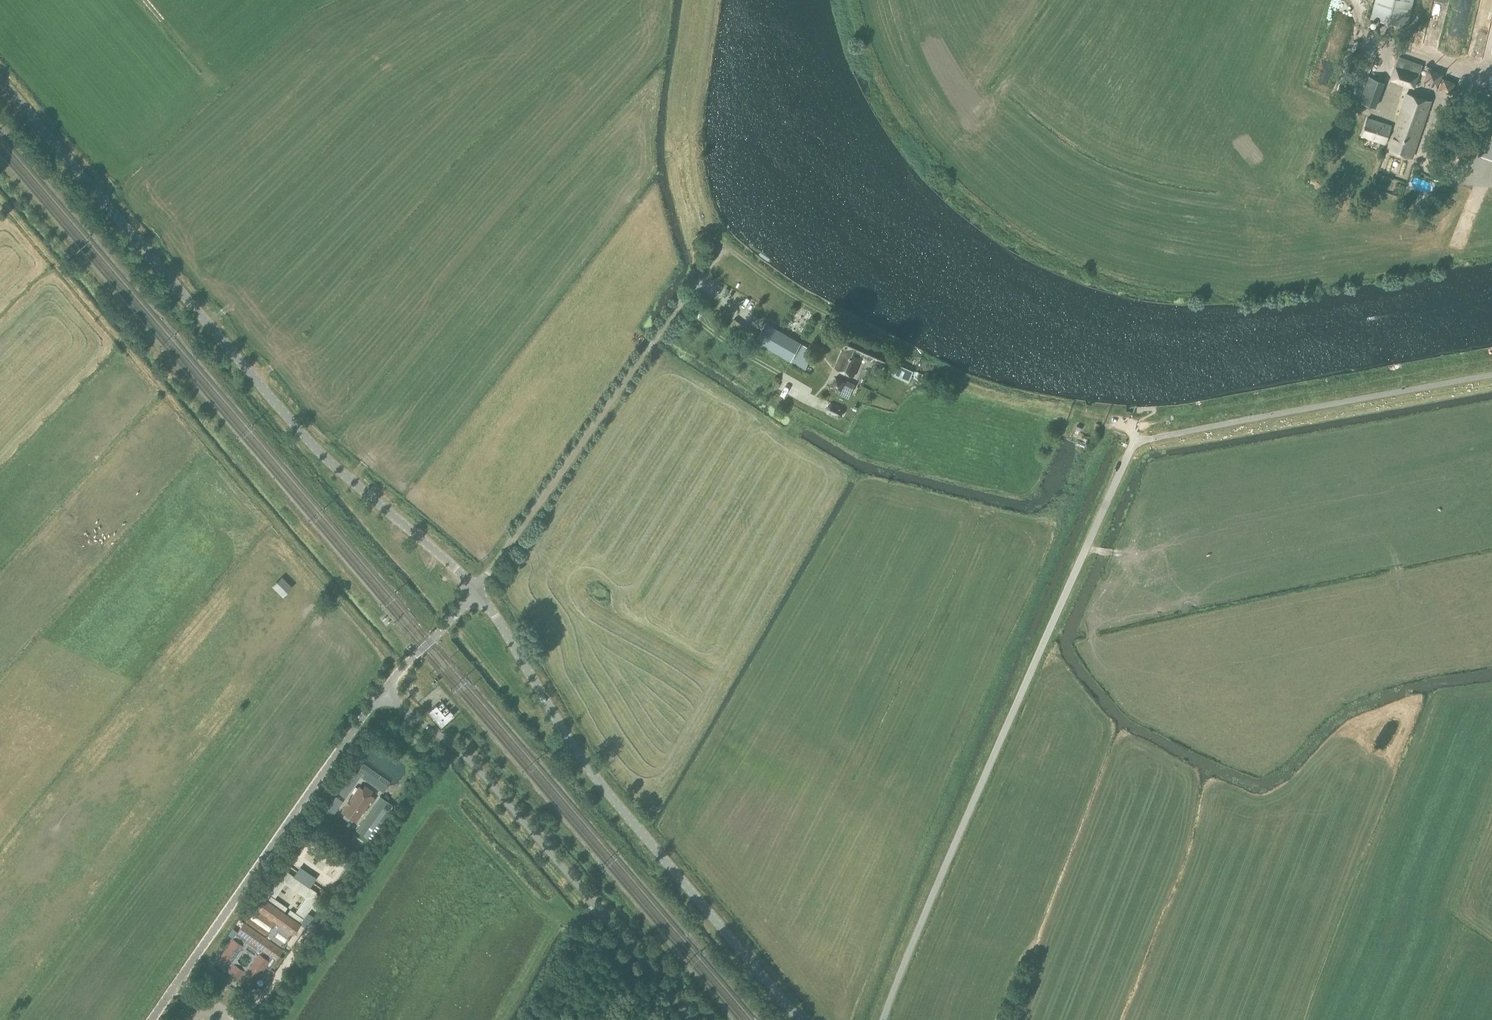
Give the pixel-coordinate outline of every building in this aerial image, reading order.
[(1407,26),(1413,0),(1375,0),(1371,17),(1407,26)] [(1399,56),(1391,79),(1415,87),(1423,64),(1399,56)] [(1359,101),(1376,107),(1385,82),(1369,76),(1359,101)] [(1442,79),(1439,88),(1438,90),(1451,95),(1452,92),(1453,90),(1456,82),(1443,77),(1442,79)] [(1407,92),(1390,149),(1412,156),(1431,100),(1407,92)] [(1477,154),(1491,158),(1491,94),(1477,154)] [(1391,126),(1368,118),(1362,135),(1384,144),(1391,126)] [(746,326),(735,318),(730,324),(738,330),(755,341),(756,340),(759,335),(746,326)] [(766,323),(759,335),(756,340),(791,360),(801,343),(766,323)] [(862,354),(867,342),(842,332),(838,342),(846,346),(837,368),(853,374),(862,354)] [(888,351),(867,342),(862,354),(869,357),(869,358),(883,364),(888,351)] [(814,350),(802,344),(793,362),(805,368),(814,350)] [(909,381),(912,372),(913,370),(888,360),(884,370),(909,381)] [(855,384),(845,379),(836,375),(831,385),(841,390),(842,387),(851,392),(855,384)] [(837,416),(841,414),(842,411),(842,407),(832,402),(828,404),(826,408),(827,412),(837,416)] [(441,726),(454,715),(450,710),(445,715),(436,705),(429,711),(441,726)] [(355,772),(340,794),(344,796),(359,774),(355,772)] [(356,821),(369,802),(370,802),(372,802),(374,800),(373,798),(373,797),(374,796),(370,794),(373,790),(365,785),(362,788),(359,786),(341,811),(345,813),(343,815),(352,821),(353,819),(356,821)] [(380,795),(356,829),(363,834),(387,800),(380,795)] [(329,810),(332,813),(341,800),(338,797),(329,810)] [(324,817),(322,815),(318,815),(316,818),(317,821),(319,823),(322,823),(325,820),(324,817)] [(275,897),(285,883),(294,889),(300,880),(287,871),(280,872),(267,891),(275,897)] [(296,911),(304,917),(317,899),(316,891),(303,882),(297,891),(306,897),(296,911)] [(284,912),(287,907),(267,892),(263,898),(284,912)] [(262,897),(255,906),(255,907),(245,922),(244,921),(237,931),(247,938),(243,944),(233,937),(216,962),(225,969),(226,968),(229,970),(228,971),(231,973),(230,974),(234,977),(235,976),(238,978),(239,977),(241,978),(240,980),(250,987),(266,965),(270,967),(271,965),(276,968),(283,957),(279,954),(283,949),(283,948),(293,933),(294,934),(301,924),(262,897)] [(291,909),(287,914),(300,923),(304,918),(291,909)]
